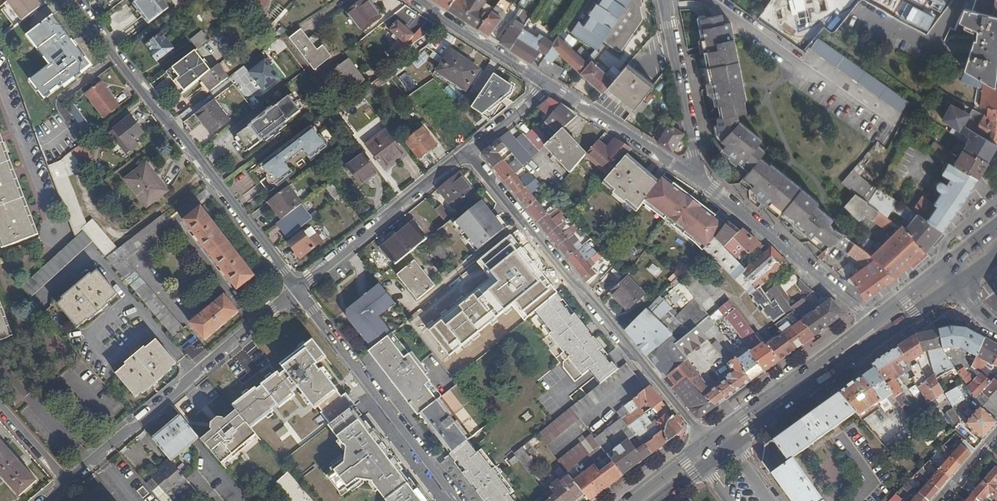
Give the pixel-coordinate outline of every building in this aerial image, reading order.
[(24,19),(41,5),(37,0),(10,0),(24,19)] [(134,3),(143,14),(149,21),(150,22),(170,7),(165,0),(138,0),(134,3)] [(249,3),(251,7),(256,13),(259,9),(264,12),(271,0),(251,0),(249,3)] [(380,15),(369,0),(362,0),(350,9),(364,28),(380,15)] [(449,8),(479,27),(490,13),(482,8),(486,2),(484,0),(454,0),(449,8)] [(490,13),(479,27),(490,34),(503,17),(502,16),(513,3),(509,0),(501,0),(496,6),(490,13)] [(587,7),(591,9),(584,18),(581,16),(573,27),(592,41),(599,31),(604,34),(603,36),(619,47),(622,48),(624,48),(625,47),(627,45),(645,17),(646,15),(646,14),(646,12),(645,11),(644,10),(643,3),(645,2),(646,2),(646,1),(647,0),(591,0),(587,7)] [(776,23),(781,30),(788,35),(796,38),(805,38),(814,35),(821,30),(826,23),(829,15),(829,6),(827,0),(776,0),(774,6),(774,14),(776,23)] [(945,0),(930,0),(927,7),(939,13),(945,0)] [(964,8),(996,16),(996,0),(968,0),(964,8)] [(573,1),(566,11),(571,14),(578,4),(573,1)] [(284,10),(278,4),(262,23),(264,25),(267,28),(277,18),(284,10)] [(974,39),(964,69),(967,71),(995,86),(996,86),(996,16),(964,8),(960,17),(959,21),(977,28),(976,34),(979,34),(978,40),(975,40),(974,39)] [(514,23),(513,23),(500,41),(510,47),(524,25),(532,14),(524,9),(514,23)] [(55,14),(29,34),(49,61),(75,40),(55,14)] [(815,237),(817,235),(830,245),(833,242),(844,234),(838,229),(835,230),(831,224),(834,220),(818,207),(820,204),(791,179),(773,164),(772,166),(762,158),(767,151),(760,146),(764,140),(741,121),(740,115),(748,113),(746,100),(748,100),(744,82),(732,22),(726,23),(724,14),(701,19),(703,28),(700,29),(703,39),(701,42),(703,53),(705,53),(711,82),(708,82),(711,94),(714,97),(716,106),(722,105),(725,117),(719,119),(723,141),(727,144),(723,149),(730,155),(731,159),(739,165),(741,162),(751,171),(747,177),(756,184),(753,189),(759,195),(759,199),(769,207),(773,202),(815,237)] [(280,21),(277,18),(267,28),(269,32),(280,21)] [(400,50),(408,42),(412,45),(428,33),(421,27),(415,34),(398,19),(390,28),(395,33),(393,35),(397,39),(393,44),(400,50)] [(539,35),(524,25),(510,47),(533,61),(540,49),(546,53),(554,41),(541,32),(539,35)] [(192,39),(198,48),(210,39),(204,30),(192,39)] [(322,46),(317,50),(301,30),(290,38),(314,68),(330,56),(322,46)] [(159,60),(174,48),(163,33),(149,44),(154,51),(153,52),(159,60)] [(559,34),(554,41),(546,53),(538,65),(557,77),(564,68),(552,60),(558,53),(580,72),(592,59),(599,51),(596,48),(590,53),(581,44),(577,48),(576,50),(572,47),(559,34)] [(814,42),(809,38),(799,50),(805,54),(809,49),(814,42)] [(900,114),(908,101),(827,45),(817,38),(814,42),(809,49),(848,77),(879,99),(900,114)] [(66,85),(93,64),(75,40),(49,61),(50,63),(31,79),(45,97),(64,82),(66,85)] [(430,57),(423,47),(408,59),(415,68),(430,57)] [(198,48),(197,49),(206,62),(212,70),(214,68),(198,48)] [(191,53),(170,70),(180,82),(187,91),(189,89),(202,78),(212,70),(206,62),(197,49),(191,53)] [(466,88),(479,68),(452,50),(438,69),(466,88)] [(262,52),(245,64),(266,91),(281,79),(271,66),(274,64),(269,58),(268,59),(262,52)] [(289,60),(294,68),(301,63),(295,56),(289,60)] [(348,92),(365,80),(350,59),(332,71),(348,92)] [(604,90),(614,79),(592,59),(580,72),(603,92),(604,90)] [(214,68),(212,70),(202,78),(212,91),(230,77),(219,64),(214,68)] [(614,79),(604,90),(631,112),(633,110),(640,101),(653,86),(637,72),(628,64),(614,79)] [(170,70),(168,72),(184,93),(187,91),(180,82),(170,70)] [(976,131),(996,143),(996,108),(993,107),(995,86),(967,71),(964,77),(985,84),(981,106),(989,108),(988,117),(984,115),(976,131)] [(393,77),(389,72),(375,82),(380,88),(393,77)] [(407,90),(414,85),(405,73),(398,78),(407,90)] [(479,95),(472,90),(464,101),(483,114),(499,100),(495,98),(499,92),(504,96),(510,92),(512,85),(494,73),(479,95)] [(106,116),(120,105),(102,81),(88,93),(106,116)] [(380,88),(375,82),(362,92),(366,98),(380,88)] [(238,135),(249,150),(265,139),(268,143),(273,139),(266,131),(270,129),(276,137),(281,133),(280,131),(288,125),(286,123),(302,111),(290,96),(274,108),(273,105),(252,121),(253,123),(238,135)] [(551,117),(546,122),(559,133),(564,128),(579,114),(554,98),(549,99),(541,105),(551,117)] [(213,132),(230,119),(215,100),(199,113),(213,132)] [(646,107),(640,101),(633,110),(639,116),(646,107)] [(937,123),(957,133),(967,113),(946,104),(937,123)] [(137,137),(144,130),(131,114),(110,131),(115,138),(120,134),(133,150),(142,143),(137,137)] [(242,119),(224,132),(228,138),(246,125),(242,119)] [(683,120),(669,124),(658,141),(673,150),(685,131),(683,120)] [(521,135),(516,139),(532,158),(545,146),(550,141),(537,126),(526,135),(517,124),(514,127),(521,135)] [(312,125),(260,165),(268,176),(277,188),(295,173),(287,162),(306,149),(314,159),(330,147),(312,125)] [(424,128),(416,134),(429,151),(437,145),(424,128)] [(552,162),(556,159),(569,174),(587,153),(564,128),(559,133),(550,141),(545,146),(553,156),(549,159),(552,162)] [(370,147),(388,171),(410,154),(391,131),(370,147)] [(509,131),(500,138),(513,152),(515,154),(524,165),(532,158),(516,139),(509,131)] [(0,133),(0,229),(7,246),(38,233),(0,133)] [(407,142),(420,158),(429,151),(416,134),(407,142)] [(90,136),(71,150),(76,156),(79,158),(82,165),(97,154),(92,148),(96,144),(90,136)] [(513,152),(500,138),(484,151),(484,155),(494,167),(504,159),(509,155),(513,152)] [(596,142),(587,153),(610,174),(625,156),(632,149),(617,139),(608,151),(596,142)] [(60,159),(49,164),(76,236),(84,229),(84,228),(88,224),(64,165),(76,156),(71,150),(60,159)] [(347,167),(361,185),(380,171),(366,152),(347,167)] [(625,202),(627,200),(639,209),(658,184),(625,156),(610,174),(605,180),(615,189),(613,192),(625,202)] [(504,159),(494,167),(505,181),(515,173),(504,159)] [(935,205),(923,197),(914,211),(930,222),(943,231),(955,215),(968,196),(978,179),(948,161),(942,173),(954,180),(949,187),(943,183),(940,182),(939,183),(937,185),(937,187),(939,191),(943,193),(935,205)] [(129,178),(149,204),(166,190),(160,182),(156,177),(158,175),(148,163),(129,178)] [(857,195),(877,209),(892,220),(902,227),(905,228),(909,232),(914,237),(926,251),(934,242),(943,231),(930,222),(914,211),(879,189),(880,188),(861,175),(853,169),(843,183),(857,195)] [(474,190),(459,171),(440,187),(455,205),(474,190)] [(505,181),(517,195),(537,178),(531,172),(521,180),(515,173),(505,181)] [(647,222),(638,231),(682,273),(695,259),(697,257),(698,256),(697,254),(713,236),(725,224),(664,175),(658,184),(639,209),(637,212),(647,222)] [(268,176),(263,181),(271,192),(277,188),(268,176)] [(517,195),(527,208),(537,200),(531,192),(542,184),(538,181),(537,178),(517,195)] [(165,179),(160,182),(166,190),(171,186),(165,179)] [(333,181),(326,186),(337,201),(344,195),(333,181)] [(303,203),(289,186),(269,201),(282,220),(302,204),(303,203)] [(866,215),(886,229),(892,220),(877,209),(857,195),(847,206),(860,220),(866,215)] [(453,217),(446,223),(433,233),(458,265),(507,225),(485,198),(461,217),(458,213),(453,217)] [(537,200),(527,208),(538,222),(557,207),(560,204),(557,201),(545,210),(537,200)] [(310,215),(302,204),(282,220),(277,223),(289,238),(295,233),(307,224),(316,217),(313,212),(310,215)] [(443,204),(435,209),(446,223),(453,217),(451,214),(443,204)] [(203,207),(186,220),(239,290),(256,276),(203,207)] [(557,207),(538,222),(548,234),(567,219),(557,207)] [(108,257),(131,284),(176,337),(183,331),(185,329),(127,260),(172,224),(164,213),(119,248),(108,257)] [(567,219),(548,234),(558,246),(568,238),(564,233),(572,226),(576,231),(577,230),(581,227),(572,217),(571,215),(567,219)] [(84,228),(84,229),(93,240),(108,257),(119,248),(95,218),(88,224),(84,228)] [(414,221),(382,246),(396,263),(424,241),(428,238),(414,221)] [(310,228),(307,224),(295,233),(298,237),(305,232),(310,228)] [(725,224),(713,236),(715,238),(724,247),(739,233),(733,227),(731,229),(725,224)] [(581,227),(577,230),(587,241),(591,238),(581,227)] [(902,227),(887,240),(910,265),(926,251),(914,237),(909,232),(905,228),(902,227)] [(76,236),(22,285),(31,296),(93,240),(84,229),(76,236)] [(742,230),(739,233),(724,247),(736,259),(741,254),(745,258),(758,245),(742,230)] [(302,258),(316,247),(305,232),(298,237),(290,243),(302,258)] [(574,233),(568,238),(558,246),(567,257),(577,249),(574,246),(580,241),(574,233)] [(844,234),(833,242),(838,246),(846,252),(846,251),(854,258),(862,247),(844,234)] [(519,245),(510,235),(460,275),(469,286),(519,245)] [(862,247),(887,266),(895,277),(906,268),(884,244),(880,248),(874,242),(869,237),(862,247)] [(577,249),(567,257),(577,269),(587,261),(590,258),(602,249),(591,238),(587,241),(594,249),(584,258),(577,249)] [(701,261),(710,254),(751,294),(754,297),(752,298),(759,306),(760,305),(763,310),(762,311),(768,318),(769,317),(773,322),(785,313),(775,299),(772,302),(765,293),(761,286),(756,290),(742,272),(746,269),(736,259),(724,247),(715,238),(698,256),(697,257),(701,261)] [(887,240),(884,244),(906,268),(910,265),(887,240)] [(879,271),(878,272),(887,283),(895,277),(887,266),(862,247),(854,258),(863,264),(866,261),(869,263),(879,271)] [(746,269),(742,272),(756,290),(761,286),(765,293),(775,285),(771,280),(787,264),(772,248),(746,269)] [(605,253),(602,249),(590,258),(594,262),(605,253)] [(418,297),(435,283),(414,257),(397,271),(418,297)] [(587,261),(577,269),(587,282),(597,274),(587,261)] [(619,274),(618,275),(622,280),(626,276),(615,263),(612,266),(619,274)] [(865,266),(851,278),(859,289),(866,298),(887,283),(878,272),(879,271),(869,263),(865,266)] [(651,264),(647,270),(656,277),(661,270),(651,264)] [(64,297),(65,298),(59,303),(78,327),(89,318),(90,319),(109,303),(108,302),(118,293),(98,269),(94,273),(93,272),(64,297)] [(620,282),(612,272),(592,288),(601,299),(612,290),(620,282)] [(620,282),(612,290),(617,296),(620,299),(627,306),(643,289),(628,274),(626,276),(622,280),(620,282)] [(538,277),(522,291),(537,310),(553,296),(538,277)] [(668,292),(680,307),(692,297),(680,282),(668,292)] [(799,285),(806,295),(813,290),(804,282),(799,285)] [(347,317),(349,319),(372,348),(392,333),(380,318),(396,305),(380,284),(350,308),(347,311),(347,317)] [(772,302),(775,299),(785,313),(791,309),(775,285),(765,293),(772,302)] [(562,352),(561,353),(560,354),(560,355),(560,356),(561,357),(562,358),(563,359),(564,360),(565,360),(568,358),(582,376),(589,370),(594,377),(599,384),(619,368),(613,361),(610,363),(605,357),(608,355),(568,304),(566,306),(562,301),(564,299),(559,292),(553,296),(537,310),(535,311),(552,332),(550,334),(563,351),(562,352)] [(206,341),(240,312),(227,296),(192,324),(206,341)] [(710,296),(699,305),(709,316),(719,307),(710,296)] [(801,299),(793,305),(796,315),(798,317),(801,322),(804,321),(814,335),(843,313),(829,298),(822,296),(820,297),(822,299),(819,301),(823,306),(815,313),(806,301),(801,299)] [(659,303),(655,300),(625,330),(647,356),(672,335),(674,338),(678,341),(695,327),(709,316),(699,305),(694,300),(678,315),(663,299),(659,303)] [(0,301),(0,340),(13,335),(0,301)] [(451,302),(432,316),(447,334),(465,319),(451,302)] [(750,349),(751,349),(766,369),(779,359),(768,344),(765,346),(735,307),(725,315),(744,341),(750,349)] [(789,315),(785,317),(804,342),(814,335),(804,321),(801,322),(798,317),(793,321),(789,315)] [(771,328),(777,337),(789,353),(804,342),(785,317),(775,324),(771,328)] [(938,329),(944,355),(951,365),(956,362),(950,347),(953,346),(959,347),(976,355),(983,337),(968,328),(949,326),(938,329)] [(707,339),(695,327),(678,341),(675,344),(685,357),(707,339)] [(473,329),(454,344),(470,364),(489,349),(473,329)] [(938,329),(928,331),(926,350),(928,349),(936,378),(953,367),(951,365),(944,355),(938,329)] [(185,334),(183,331),(176,337),(178,340),(185,334)] [(918,334),(898,347),(909,365),(915,360),(916,362),(919,360),(918,358),(923,354),(923,351),(926,350),(928,331),(918,334)] [(393,333),(392,333),(372,348),(369,350),(378,362),(380,360),(394,377),(398,374),(402,380),(398,384),(405,392),(402,394),(418,415),(421,412),(436,401),(442,396),(393,333)] [(672,335),(647,356),(674,389),(687,378),(688,379),(700,376),(685,357),(675,344),(671,341),(674,338),(672,335)] [(777,337),(768,344),(779,359),(789,353),(777,337)] [(972,366),(975,369),(982,375),(984,371),(982,368),(986,360),(996,366),(996,344),(983,337),(976,355),(972,366)] [(172,367),(178,362),(158,339),(147,348),(146,346),(128,362),(129,364),(118,373),(138,396),(144,391),(145,393),(173,369),(172,367)] [(199,339),(186,349),(197,362),(209,351),(199,339)] [(258,390),(256,388),(234,406),(236,409),(252,427),(274,410),(272,408),(278,403),(280,406),(291,397),(287,391),(291,388),(294,391),(299,387),(316,408),(318,406),(324,412),(322,413),(331,424),(352,407),(355,405),(346,394),(341,398),(336,393),(338,391),(322,370),(320,370),(316,365),(327,356),(314,340),(282,365),(287,370),(281,375),(279,372),(263,384),(264,385),(258,390)] [(715,341),(711,344),(717,351),(721,348),(715,341)] [(872,363),(874,367),(891,394),(899,405),(906,416),(911,422),(913,425),(932,411),(928,404),(922,394),(910,402),(904,392),(899,382),(906,376),(905,375),(912,370),(909,365),(898,347),(887,354),(872,363)] [(722,349),(718,352),(722,356),(728,363),(732,360),(725,353),(722,349)] [(730,349),(725,353),(732,360),(735,357),(730,349)] [(750,349),(749,351),(764,371),(766,369),(751,349),(750,349)] [(742,366),(741,367),(751,380),(764,371),(749,351),(740,357),(737,359),(742,366)] [(724,381),(711,390),(700,376),(688,379),(696,389),(717,405),(751,380),(741,367),(742,366),(737,359),(735,357),(732,360),(728,363),(733,370),(722,378),(724,381)] [(626,363),(572,408),(579,418),(634,373),(626,363)] [(891,394),(874,367),(837,394),(855,414),(857,417),(877,402),(879,404),(891,394)] [(954,369),(964,383),(976,397),(980,391),(989,398),(996,389),(996,381),(993,379),(991,382),(982,375),(975,369),(970,374),(964,370),(961,368),(959,369),(958,367),(954,369)] [(914,381),(922,394),(928,404),(945,394),(944,393),(938,382),(937,380),(928,386),(921,375),(914,381)] [(687,378),(674,389),(698,419),(717,405),(696,389),(688,379),(687,378)] [(650,386),(646,389),(633,399),(640,408),(644,405),(646,407),(648,405),(650,407),(652,410),(653,409),(663,401),(650,386)] [(957,386),(944,393),(945,394),(951,406),(964,398),(957,386)] [(980,391),(976,397),(970,404),(978,410),(980,407),(996,420),(996,389),(989,398),(980,391)] [(771,473),(791,500),(823,500),(808,478),(808,479),(793,458),(803,450),(804,451),(819,439),(855,414),(837,394),(764,446),(762,460),(772,473),(771,473)] [(644,413),(640,408),(633,399),(625,406),(629,412),(623,417),(636,433),(644,444),(652,453),(682,430),(683,426),(670,410),(664,415),(661,412),(667,407),(663,401),(653,409),(659,416),(654,420),(649,420),(644,413)] [(436,401),(421,412),(452,453),(467,441),(436,401)] [(345,445),(348,446),(347,457),(346,457),(332,466),(334,469),(328,474),(341,491),(346,487),(349,490),(362,481),(362,480),(373,481),(373,483),(382,494),(406,476),(402,471),(404,469),(368,423),(366,425),(352,407),(331,424),(329,425),(344,445),(345,445)] [(965,424),(982,438),(996,422),(996,420),(980,407),(978,410),(965,424)] [(579,418),(572,408),(537,436),(545,445),(579,418)] [(212,423),(212,429),(201,439),(222,464),(257,434),(252,427),(236,409),(226,418),(219,417),(212,423)] [(944,412),(945,414),(953,428),(957,422),(949,409),(944,412)] [(945,414),(937,419),(944,430),(946,434),(954,429),(953,428),(945,414)] [(199,436),(182,416),(153,440),(169,458),(171,460),(192,442),(199,436)] [(636,433),(623,417),(595,439),(600,445),(607,455),(612,451),(616,448),(629,438),(636,433)] [(919,432),(913,425),(911,422),(880,446),(889,457),(919,432)] [(586,438),(594,449),(600,445),(595,439),(591,434),(586,438)] [(36,477),(0,436),(0,470),(20,492),(36,477)] [(612,451),(607,455),(614,463),(624,475),(652,453),(644,444),(638,449),(629,438),(616,448),(619,453),(615,456),(612,451)] [(463,474),(483,500),(515,500),(510,495),(514,491),(501,474),(503,473),(498,466),(496,467),(487,455),(483,450),(478,453),(474,447),(469,440),(467,441),(452,453),(449,455),(453,461),(456,459),(465,472),(463,474)] [(940,448),(943,450),(950,456),(960,464),(974,448),(969,444),(964,440),(952,453),(946,448),(942,446),(940,448)] [(589,452),(581,442),(557,460),(565,471),(589,452)] [(522,447),(514,453),(528,472),(534,468),(537,466),(522,447)] [(929,459),(934,463),(939,468),(949,476),(960,464),(950,456),(941,465),(935,460),(938,457),(934,454),(929,459)] [(514,457),(509,461),(512,465),(518,461),(514,457)] [(169,458),(149,475),(170,499),(189,482),(187,479),(171,460),(169,458)] [(918,470),(921,473),(929,479),(939,488),(949,476),(939,468),(932,476),(926,472),(934,463),(929,459),(918,470)] [(592,466),(573,481),(589,500),(590,500),(624,475),(614,463),(599,474),(592,466)] [(995,465),(982,480),(996,492),(996,467),(995,465)] [(534,468),(528,472),(533,478),(538,473),(534,468)] [(189,482),(205,500),(220,500),(219,499),(196,472),(187,479),(189,482)] [(544,500),(589,500),(573,481),(566,472),(548,487),(550,489),(553,494),(548,498),(544,500)] [(290,473),(277,483),(292,500),(314,500),(290,473)] [(939,488),(929,479),(918,491),(929,500),(939,488)] [(386,499),(388,500),(428,500),(412,480),(410,481),(386,499)] [(982,480),(970,494),(978,500),(981,500),(985,496),(987,498),(991,494),(996,498),(996,497),(996,492),(982,480)] [(143,486),(137,491),(143,498),(148,493),(143,486)] [(550,489),(545,493),(548,498),(553,494),(550,489)] [(918,491),(910,500),(928,500),(929,500),(918,491)]
